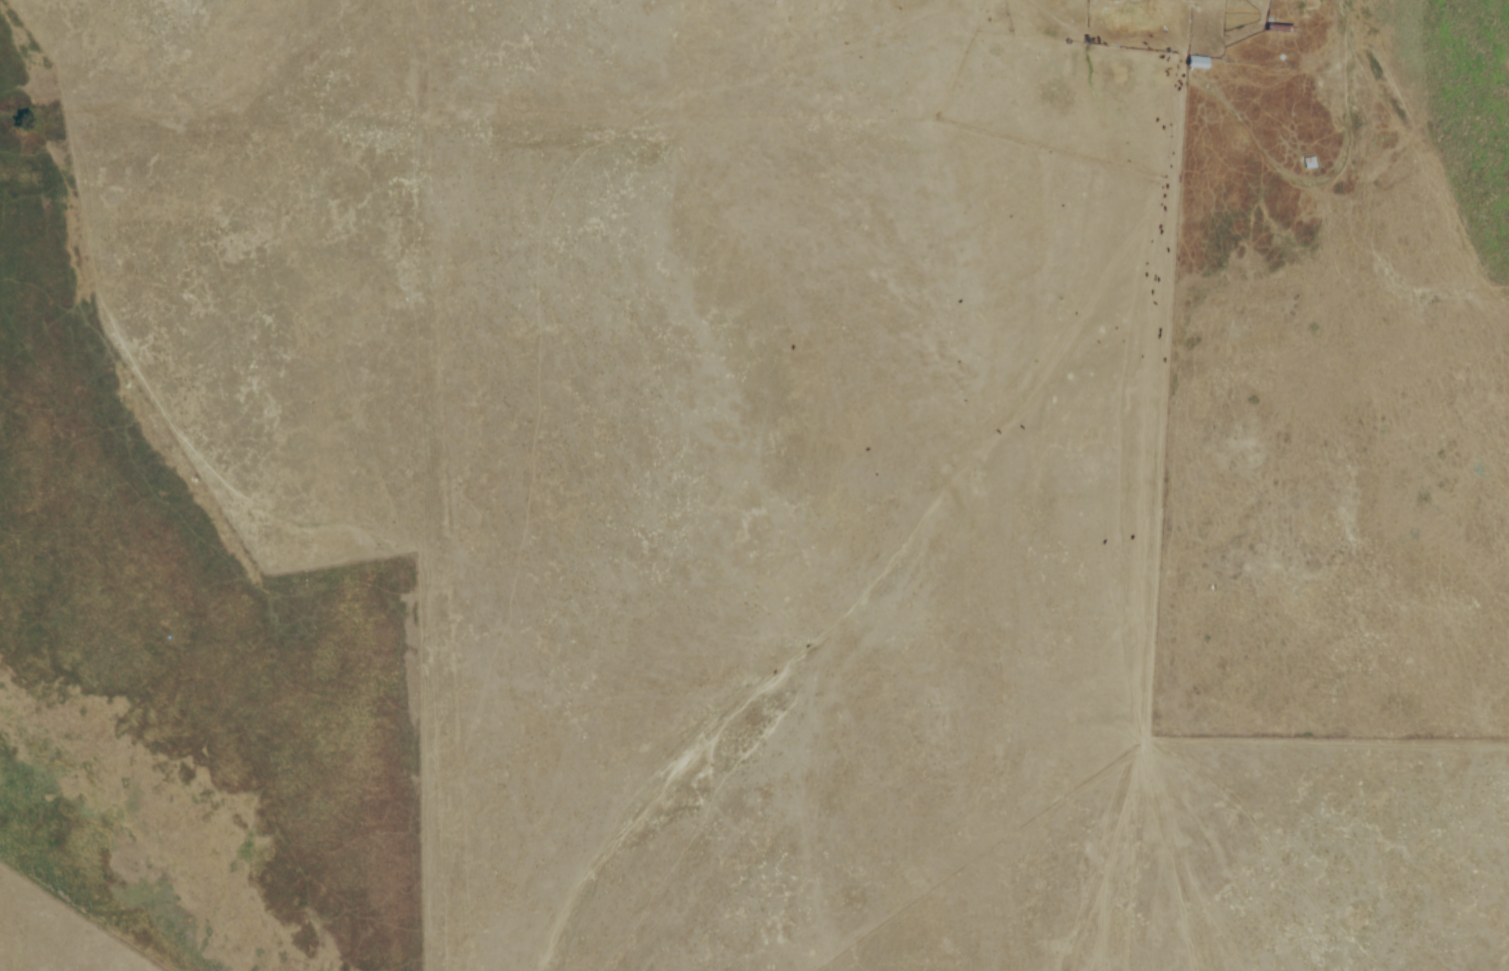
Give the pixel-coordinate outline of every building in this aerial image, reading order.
[(1187,68),(1210,68),(1210,57),(1187,57),(1187,68)] [(1318,158),(1306,158),(1306,168),(1318,168),(1318,158)]
